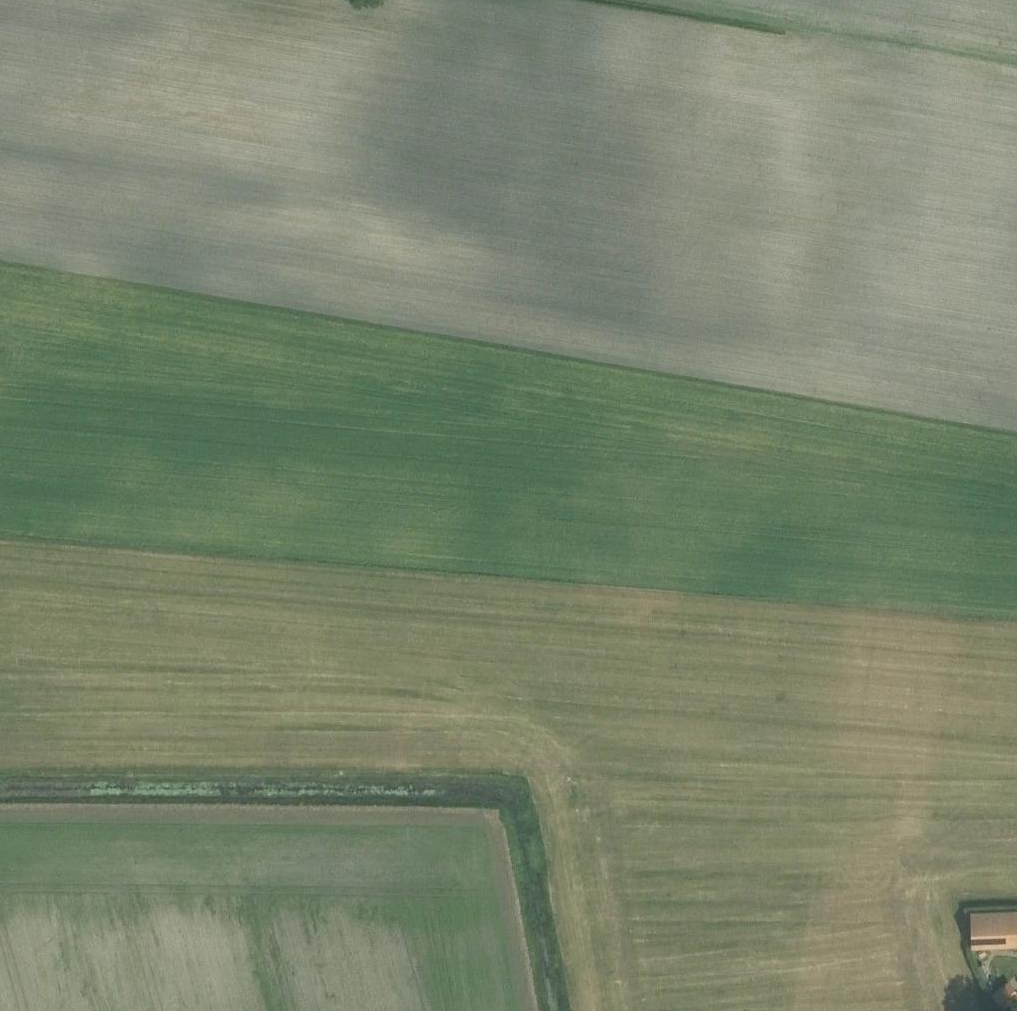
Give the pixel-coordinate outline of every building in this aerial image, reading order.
[(1011,947),(1016,946),(1016,909),(970,911),(971,949),(1011,947)] [(1016,996),(1016,987),(1011,978),(993,991),(1004,1006),(1016,996)]
